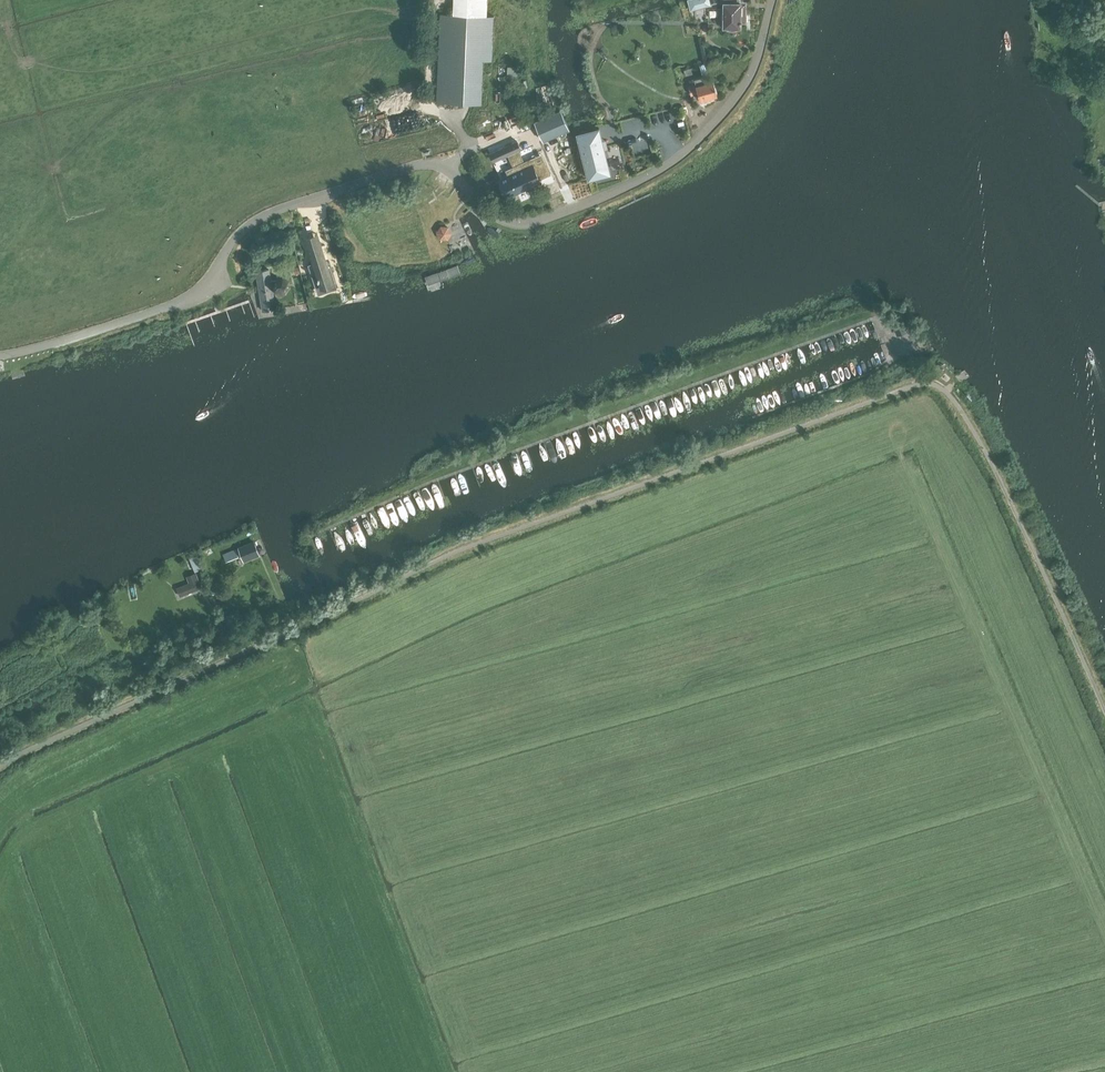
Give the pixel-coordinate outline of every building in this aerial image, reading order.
[(481,103),(483,59),(491,59),(493,15),(487,15),(487,0),(453,0),(452,13),(440,13),(436,101),(481,103)] [(724,2),(724,8),(719,8),(719,21),(724,21),(724,25),(723,25),(727,28),(732,30),(737,28),(742,25),(741,25),(741,21),(746,21),(746,8),(741,8),(741,2),(741,0),(721,0),(721,1),(724,2)] [(713,79),(705,82),(703,75),(694,78),(696,84),(688,86),(690,94),(698,92),(700,99),(717,95),(713,79)] [(550,83),(532,91),(537,102),(534,103),(539,115),(560,106),(550,83)] [(569,128),(560,108),(534,120),(542,140),(569,128)] [(589,178),(610,172),(603,142),(599,127),(578,133),(589,178)] [(503,150),(501,151),(505,161),(526,151),(521,142),(503,150)] [(509,175),(499,179),(504,191),(506,195),(516,191),(525,187),(526,188),(533,185),(532,184),(539,180),(538,178),(550,173),(544,159),(539,161),(532,164),(530,158),(529,159),(506,169),(509,175)] [(314,264),(309,265),(311,272),(317,270),(321,286),(333,282),(328,266),(324,267),(322,262),(326,261),(321,245),(309,249),(314,264)] [(425,276),(428,284),(427,284),(430,292),(444,287),(442,279),(458,274),(456,265),(425,276)] [(276,307),(270,268),(256,270),(263,310),(276,307)] [(274,281),(273,285),(274,289),(276,291),(279,293),(283,293),(286,291),(289,289),(290,285),(289,281),(286,278),(283,277),(279,277),(276,278),(274,281)] [(899,311),(891,315),(898,327),(906,323),(899,311)] [(245,560),(259,554),(254,541),(239,547),(236,549),(236,548),(223,553),(226,561),(242,554),(245,560)] [(195,571),(203,567),(198,554),(190,558),(195,571)] [(180,596),(202,587),(196,571),(187,575),(189,582),(177,587),(180,596)] [(213,593),(221,590),(217,581),(210,584),(213,593)]
